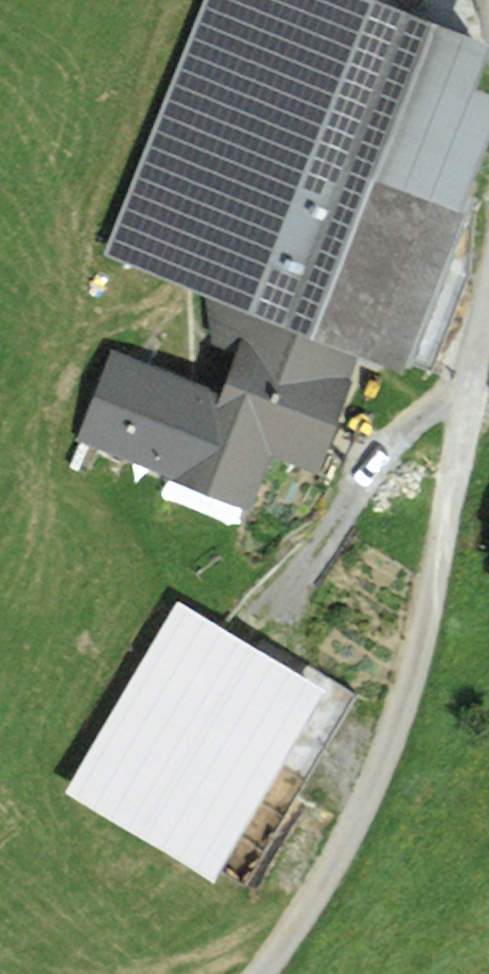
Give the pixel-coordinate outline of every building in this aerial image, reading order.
[(104,252),(202,291),(363,353),(409,371),(477,197),(470,194),(488,147),(488,92),(475,86),(488,51),(488,40),(387,0),(203,0),(104,252)] [(226,385),(113,339),(73,438),(251,508),(272,455),(319,468),(363,353),(202,291),(216,344),(237,352),(226,385)] [(328,687),(179,598),(65,790),(214,878),(328,687)]
